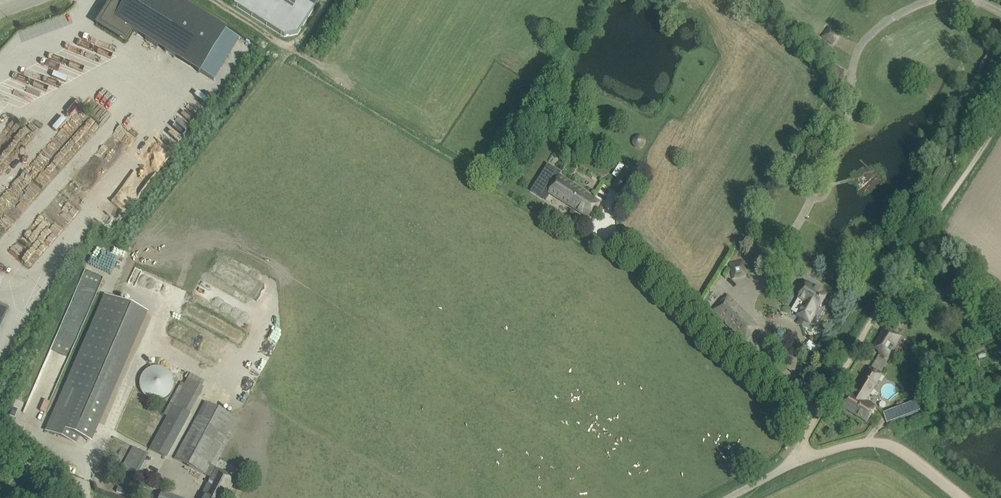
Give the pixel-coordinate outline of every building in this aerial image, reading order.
[(133,32),(199,73),(200,72),(225,31),(226,30),(177,0),(114,0),(109,9),(106,7),(105,6),(102,12),(105,14),(99,24),(124,39),(130,30),(133,32)] [(233,5),(284,37),(298,34),(314,9),(319,0),(236,0),(233,5)] [(560,154),(555,151),(549,161),(553,163),(560,154)] [(617,178),(611,187),(622,194),(636,172),(625,165),(625,166),(620,163),(612,175),(617,178)] [(548,164),(531,190),(545,199),(549,193),(590,219),(600,203),(588,195),(589,194),(559,175),(559,176),(557,180),(551,176),(555,169),(548,164)] [(507,179),(493,170),(487,178),(502,188),(507,179)] [(732,278),(746,276),(744,260),(730,261),(732,278)] [(805,302),(798,314),(810,321),(814,314),(813,314),(816,308),(819,310),(828,295),(808,283),(799,298),(805,302)] [(106,295),(47,432),(75,444),(78,437),(87,441),(144,311),(106,295)] [(754,321),(727,296),(713,310),(745,341),(749,337),(749,336),(745,340),(740,335),(754,321)] [(9,308),(0,304),(0,330),(9,308)] [(879,352),(888,357),(900,336),(885,328),(874,347),(880,351),(879,352)] [(138,395),(166,401),(172,371),(144,366),(138,395)] [(864,404),(882,375),(870,368),(854,396),(851,394),(843,407),(868,422),(874,410),(864,404)] [(920,410),(916,400),(883,413),(887,423),(920,410)] [(174,458),(211,478),(201,497),(224,497),(225,497),(235,478),(214,467),(239,420),(205,401),(174,458)] [(173,405),(149,449),(166,458),(190,414),(173,405)] [(133,447),(121,469),(134,475),(146,453),(133,447)] [(7,497),(12,491),(3,484),(0,489),(0,491),(7,497)]
